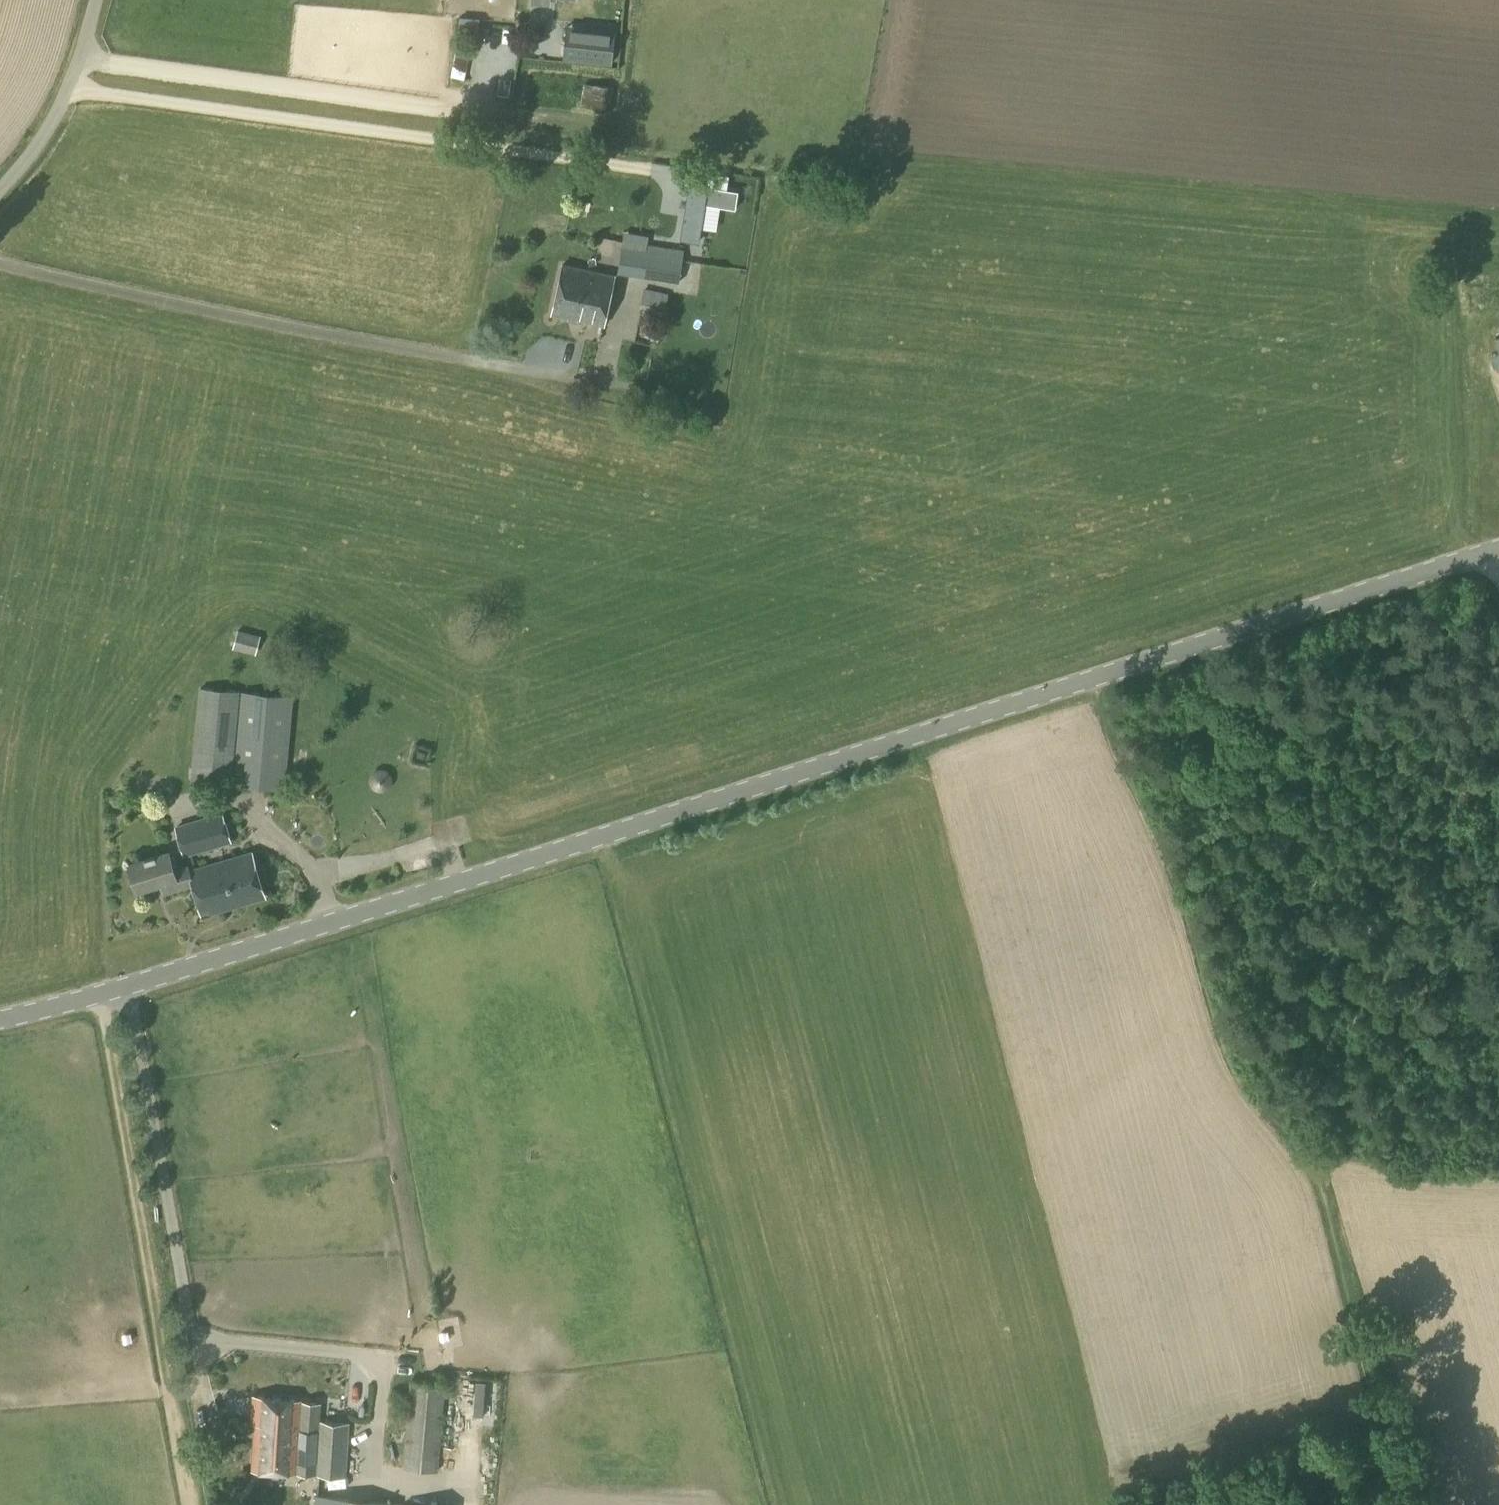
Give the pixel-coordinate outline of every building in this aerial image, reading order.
[(563,59),(611,65),(615,30),(566,24),(563,59)] [(609,111),(613,88),(583,83),(579,106),(609,111)] [(733,205),(736,188),(688,181),(680,236),(697,239),(703,201),(733,205)] [(678,283),(683,249),(622,240),(617,274),(678,283)] [(604,325),(614,274),(562,264),(551,314),(604,325)] [(255,655),(260,636),(237,630),(232,649),(255,655)] [(286,789),(293,696),(197,689),(190,782),(286,789)] [(183,856),(232,843),(223,812),(174,826),(183,856)] [(162,895),(193,886),(188,869),(187,866),(174,870),(168,851),(128,863),(135,890),(159,883),(162,895)] [(250,851),(189,869),(188,869),(193,886),(201,915),(263,897),(250,851)] [(437,1471),(445,1386),(409,1383),(402,1468),(437,1471)] [(405,1403),(406,1394),(393,1393),(392,1401),(405,1403)] [(251,1395),(250,1424),(253,1424),(250,1470),(297,1473),(346,1476),(349,1423),(319,1421),(320,1403),(301,1402),(302,1398),(251,1395)] [(397,1502),(314,1495),(313,1504),(397,1504),(397,1502)]
